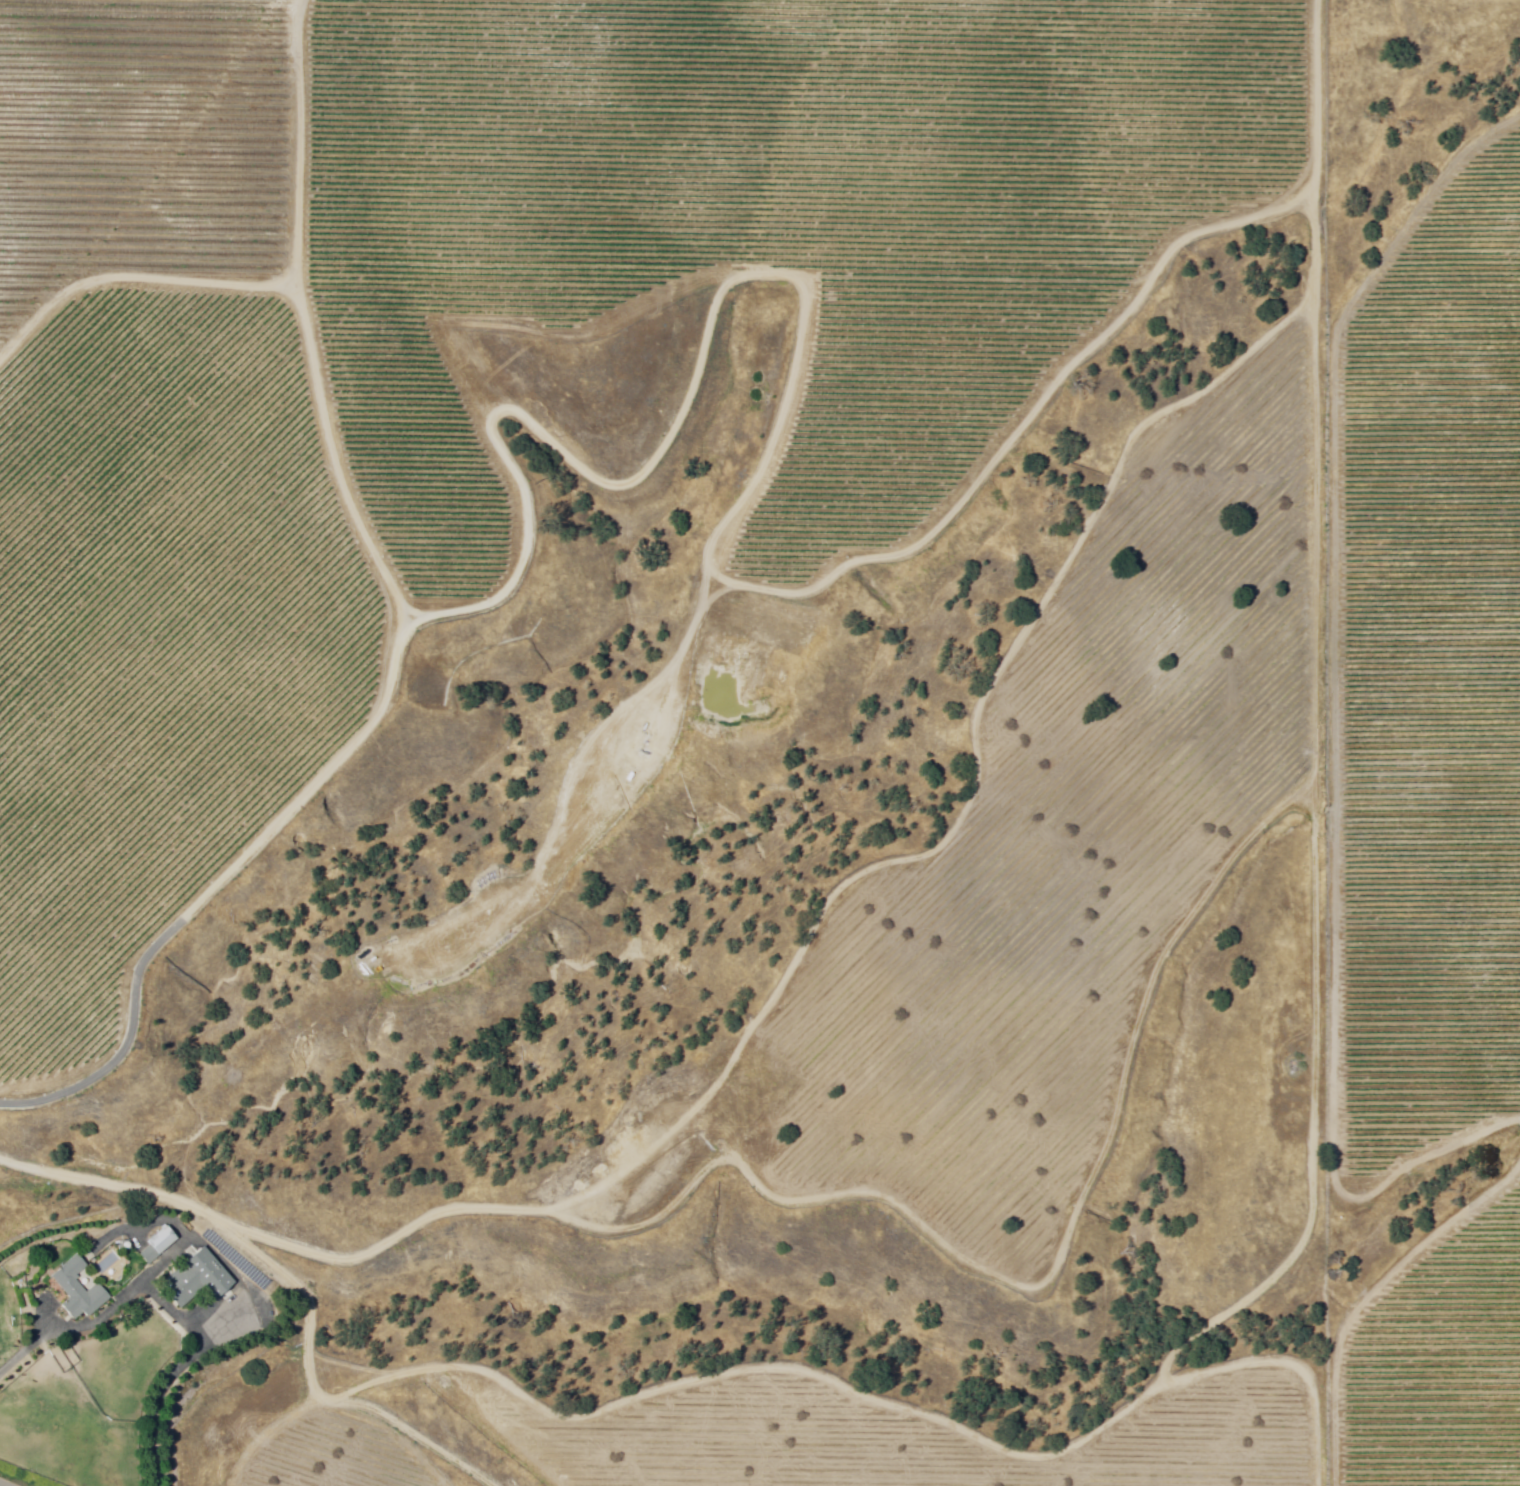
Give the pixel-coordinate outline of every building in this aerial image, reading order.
[(141,1254),(151,1246),(161,1258),(150,1266),(141,1254)] [(205,1246),(238,1284),(217,1302),(205,1289),(182,1309),(160,1285),(205,1246)] [(78,1253),(92,1265),(79,1275),(79,1285),(85,1290),(88,1295),(99,1285),(108,1293),(88,1316),(83,1312),(75,1317),(47,1283),(78,1253)]
